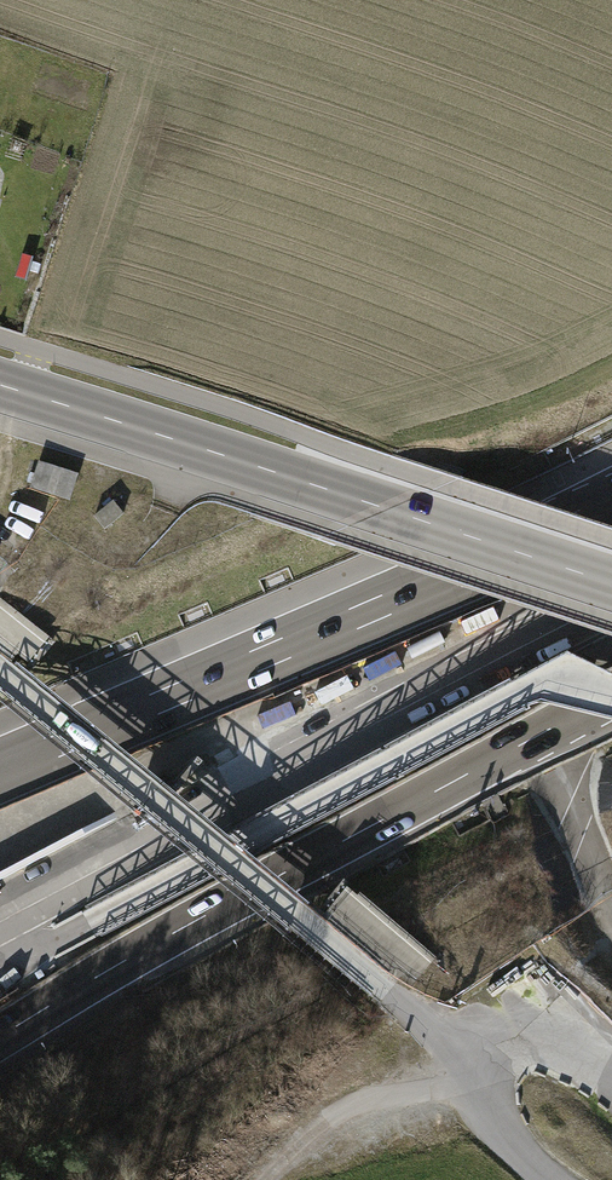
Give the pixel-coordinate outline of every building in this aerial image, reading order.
[(32,485),(73,498),(83,469),(41,456),(32,485)]
